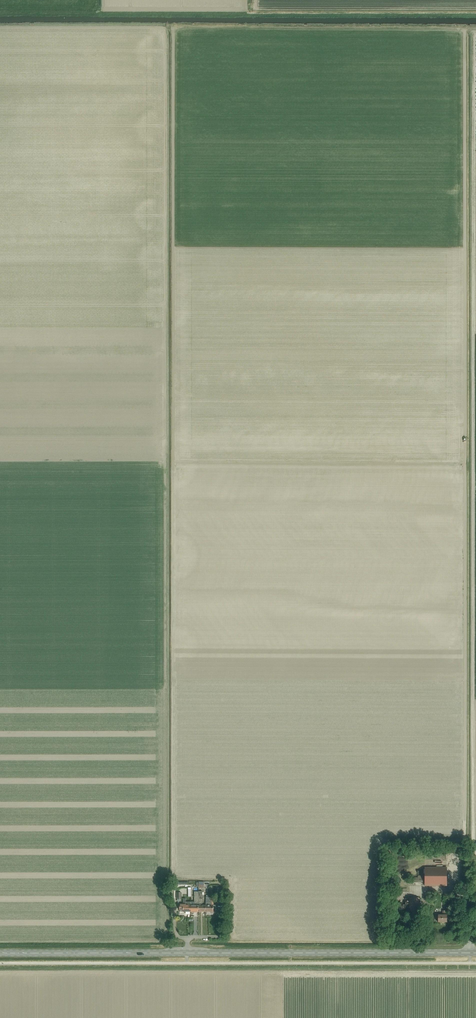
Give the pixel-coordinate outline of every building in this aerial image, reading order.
[(413,882),(425,882),(425,886),(447,886),(447,868),(425,868),(425,875),(418,875),(418,878),(413,878),(413,882)] [(409,898),(409,914),(419,914),(419,898),(409,898)] [(191,912),(191,903),(186,902),(186,899),(183,899),(183,902),(181,902),(181,909),(183,909),(183,912),(191,912)] [(206,912),(213,912),(213,909),(215,909),(215,906),(213,906),(213,899),(211,899),(211,902),(206,902),(206,906),(206,912)] [(438,923),(447,923),(447,915),(446,915),(445,911),(442,911),(442,915),(438,915),(438,923)]
